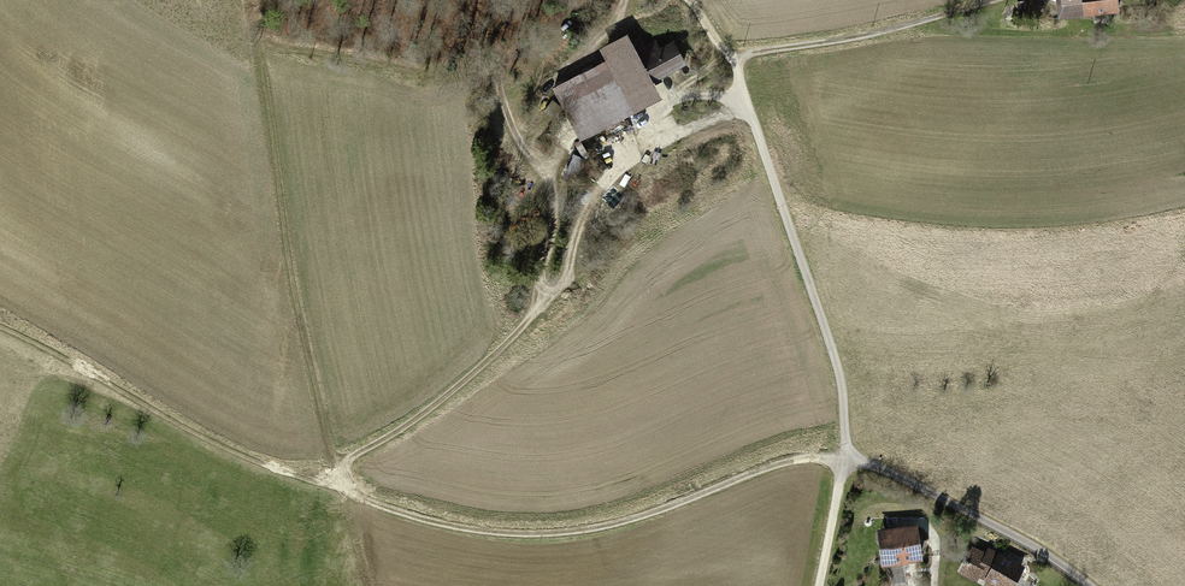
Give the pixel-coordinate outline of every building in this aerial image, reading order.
[(1055,21),(1113,14),(1112,0),(1053,0),(1055,21)] [(599,64),(548,90),(575,140),(652,100),(644,85),(664,75),(670,86),(682,80),(676,69),(682,66),(670,42),(655,50),(651,43),(645,46),(641,38),(627,45),(622,35),(592,50),(599,64)] [(577,160),(568,156),(556,180),(565,184),(577,160)] [(508,163),(489,173),(494,182),(513,172),(508,163)] [(909,524),(869,529),(874,563),(914,558),(909,524)] [(968,544),(954,571),(973,581),(975,578),(992,585),(1008,585),(1019,564),(984,547),(982,551),(968,544)]
